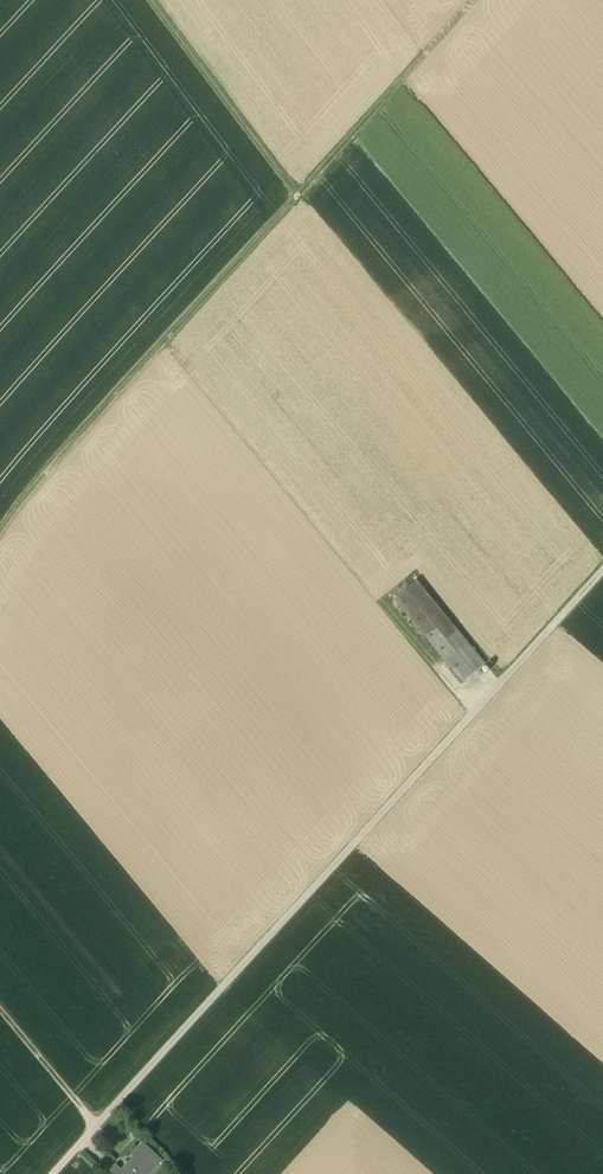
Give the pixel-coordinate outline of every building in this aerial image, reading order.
[(448,618),(437,605),(439,603),(437,601),(435,603),(424,589),(426,588),(424,585),(422,587),(416,580),(396,596),(395,594),(392,597),(462,682),(485,664),(475,652),(477,650),(475,648),(473,649),(462,636),(464,634),(463,632),(461,634),(449,620),(452,619),(450,617),(448,618)] [(135,1150),(138,1153),(122,1170),(126,1173),(148,1173),(162,1159),(143,1141),(135,1150)] [(116,1164),(110,1171),(113,1173),(126,1173),(122,1170),(116,1164)]
